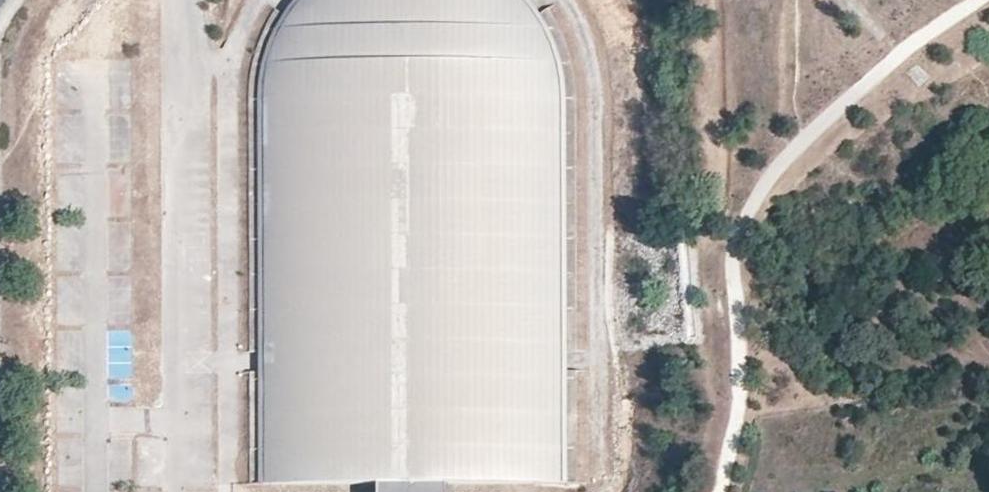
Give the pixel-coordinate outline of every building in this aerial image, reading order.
[(448,478),(569,478),(567,93),(565,76),(563,64),(560,51),(554,34),(547,20),(535,1),(534,0),(290,0),(282,12),(276,23),(271,33),(267,43),(266,47),(263,58),(260,74),(259,84),(258,94),(259,359),(260,480),(380,479),(448,478)] [(448,478),(380,479),(380,491),(448,491),(448,478)]
